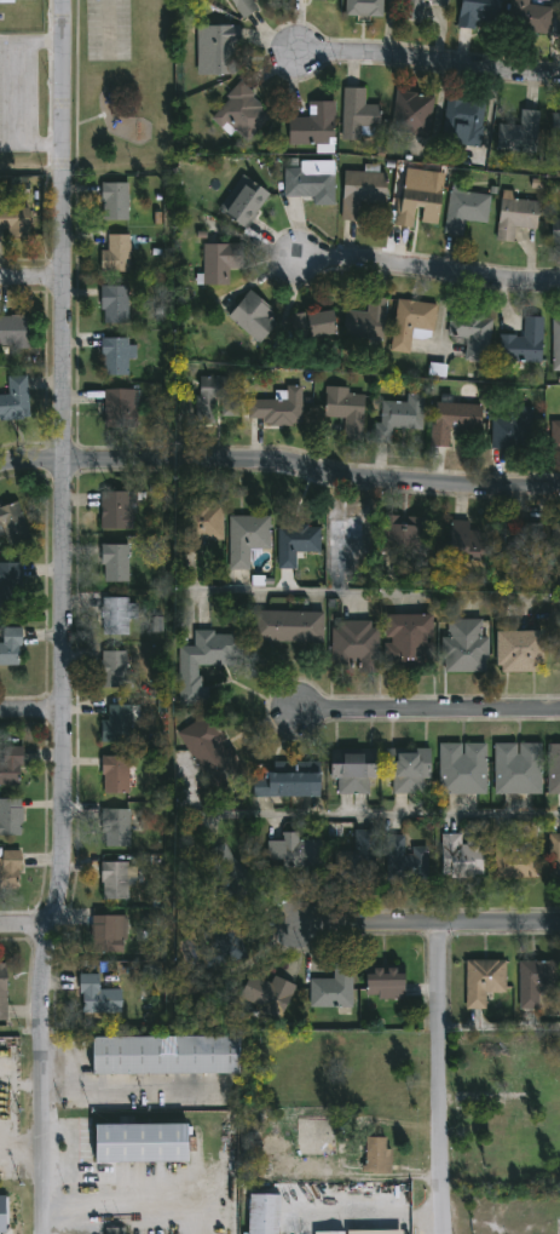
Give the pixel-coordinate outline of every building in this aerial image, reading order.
[(242,19),(230,0),(253,0),(258,10),(242,19)] [(345,16),(345,0),(382,0),(382,17),(345,16)] [(402,21),(404,0),(447,0),(446,6),(423,2),(421,23),(402,21)] [(460,29),(460,0),(500,0),(500,21),(480,21),(480,28),(460,29)] [(507,29),(511,0),(527,0),(526,5),(552,7),(548,35),(507,29)] [(238,25),(238,45),(231,45),(231,75),(206,75),(206,25),(238,25)] [(229,137),(208,115),(241,84),(272,117),(247,142),(236,130),(229,137)] [(364,87),(364,104),(379,104),(379,137),(343,137),(343,87),(364,87)] [(429,137),(392,136),(394,92),(432,93),(429,137)] [(441,143),(446,98),(485,103),(480,147),(441,143)] [(289,145),(289,117),(308,117),(308,102),(334,102),(334,145),(289,145)] [(538,110),(537,153),(497,151),(497,125),(519,126),(519,110),(538,110)] [(552,114),(559,114),(559,162),(553,162),(552,114)] [(334,160),(334,206),(312,206),(312,197),(284,197),(284,167),(298,167),(298,160),(334,160)] [(386,173),(386,203),(360,202),(359,220),(342,220),(343,172),(386,173)] [(270,197),(243,229),(221,211),(248,179),(270,197)] [(438,224),(414,222),(414,228),(397,226),(399,180),(441,184),(438,224)] [(128,183),(128,222),(102,222),(100,183),(128,183)] [(28,236),(0,236),(0,201),(11,201),(11,191),(28,191),(28,236)] [(486,223),(463,220),(462,236),(444,234),(449,191),(490,196),(486,223)] [(513,242),(496,241),(501,197),(538,201),(536,229),(514,226),(513,242)] [(552,219),(559,219),(559,245),(552,245),(552,219)] [(128,235),(128,272),(100,272),(100,251),(106,251),(106,235),(128,235)] [(242,245),(242,269),(229,269),(229,286),(203,286),(203,245),(242,245)] [(127,325),(102,325),(102,287),(127,287),(127,325)] [(258,343),(227,318),(249,293),(279,317),(258,343)] [(385,340),(343,338),(345,311),(368,311),(368,298),(386,299),(385,340)] [(437,305),(431,355),(391,351),(397,300),(437,305)] [(337,335),(306,340),(302,315),(334,311),(337,335)] [(448,350),(451,314),(491,317),(487,354),(448,350)] [(28,349),(0,349),(0,317),(28,317),(28,349)] [(500,335),(524,335),(524,317),(543,317),(543,363),(500,363),(500,335)] [(552,317),(553,372),(559,372),(559,317),(552,317)] [(102,375),(102,338),(128,338),(128,375),(102,375)] [(239,377),(239,417),(220,417),(220,402),(215,402),(215,423),(197,423),(197,377),(239,377)] [(28,421),(0,421),(0,397),(7,397),(7,378),(27,378),(28,421)] [(247,420),(248,398),(275,400),(276,388),(301,388),(300,421),(247,420)] [(324,418),(325,389),(364,390),(363,438),(343,438),(345,418),(324,418)] [(103,426),(103,390),(135,390),(135,426),(103,426)] [(423,395),(422,430),(392,430),(392,443),(374,442),(375,423),(381,423),(381,402),(406,402),(406,395),(423,395)] [(449,447),(432,446),(435,402),(481,406),(479,431),(450,429),(449,447)] [(532,407),(532,448),(491,448),(491,418),(514,418),(514,407),(532,407)] [(550,421),(559,421),(559,452),(550,452),(550,421)] [(99,529),(99,492),(132,492),(132,529),(99,529)] [(183,546),(183,501),(223,501),(223,546),(183,546)] [(27,538),(0,546),(0,507),(17,503),(27,538)] [(229,516),(270,516),(270,550),(249,550),(249,570),(229,570),(229,516)] [(425,549),(381,549),(381,516),(425,516),(425,549)] [(329,518),(364,518),(364,541),(348,541),(348,572),(329,572),(329,518)] [(469,521),(469,532),(481,532),(481,556),(450,556),(450,521),(469,521)] [(543,523),(543,563),(493,563),(493,524),(543,523)] [(552,523),(559,523),(559,551),(552,551),(552,523)] [(319,553),(296,552),(296,569),(278,569),(278,527),(319,527),(319,553)] [(128,546),(128,582),(102,582),(102,546),(128,546)] [(19,608),(0,608),(0,564),(19,564),(19,608)] [(102,599),(137,599),(137,619),(128,619),(128,636),(102,636),(102,599)] [(323,613),(323,643),(250,643),(250,612),(323,613)] [(385,616),(431,616),(431,667),(385,667),(385,616)] [(444,672),(444,620),(487,620),(487,672),(444,672)] [(377,673),(333,673),(333,621),(377,621),(377,673)] [(21,667),(0,667),(0,645),(1,645),(1,629),(21,629),(21,667)] [(497,672),(497,632),(543,632),(543,672),(497,672)] [(178,648),(194,647),(194,633),(242,633),(243,666),(201,666),(202,707),(178,707),(178,648)] [(126,652),(126,689),(99,689),(99,652),(126,652)] [(100,742),(100,721),(108,721),(108,706),(128,706),(128,742),(100,742)] [(178,731),(209,714),(243,773),(212,791),(178,731)] [(486,742),(486,794),(439,794),(439,742),(486,742)] [(541,742),(541,793),(493,793),(493,742),(541,742)] [(547,744),(559,744),(559,793),(547,793),(547,744)] [(21,785),(0,785),(0,747),(21,748),(21,785)] [(428,793),(386,793),(386,748),(428,748),(428,793)] [(333,794),(333,752),(365,752),(365,762),(377,762),(377,779),(368,779),(368,794),(333,794)] [(102,794),(102,756),(128,756),(128,794),(102,794)] [(319,797),(253,797),(253,770),(319,769),(319,797)] [(21,836),(0,836),(0,800),(21,800),(21,836)] [(100,809),(129,809),(129,850),(100,850),(100,809)] [(335,851),(354,851),(353,831),(377,830),(380,884),(336,885),(335,851)] [(276,867),(276,832),(299,832),(299,838),(311,838),(311,867),(276,867)] [(548,834),(559,834),(559,878),(548,878),(548,834)] [(387,880),(387,836),(404,836),(404,848),(427,848),(427,880),(387,880)] [(537,878),(493,878),(493,836),(513,836),(513,843),(537,843),(537,878)] [(441,837),(483,837),(483,876),(441,876),(441,837)] [(219,843),(254,879),(227,906),(207,884),(219,873),(204,857),(219,843)] [(19,891),(0,891),(0,853),(19,853),(19,891)] [(100,900),(100,862),(128,862),(128,900),(100,900)] [(125,953),(91,953),(91,916),(125,916),(125,953)] [(237,920),(244,960),(206,966),(198,926),(237,920)] [(464,1010),(464,960),(504,960),(504,993),(484,993),(484,1010),(464,1010)] [(519,960),(559,961),(559,1002),(544,1001),(543,1009),(518,1009),(519,960)] [(333,978),(333,964),(351,964),(351,1008),(310,1008),(310,978),(333,978)] [(404,998),(366,998),(366,968),(404,968),(404,998)] [(273,976),(294,985),(279,1016),(238,998),(250,974),(270,982),(273,976)] [(121,1012),(80,1012),(80,975),(99,975),(99,989),(121,989),(121,1012)] [(91,1037),(237,1037),(237,1074),(91,1074),(91,1037)] [(94,1125),(186,1125),(186,1163),(94,1163),(94,1125)] [(363,1138),(387,1138),(387,1173),(363,1173),(363,1138)] [(277,1194),(277,1233),(247,1233),(247,1194),(277,1194)]
